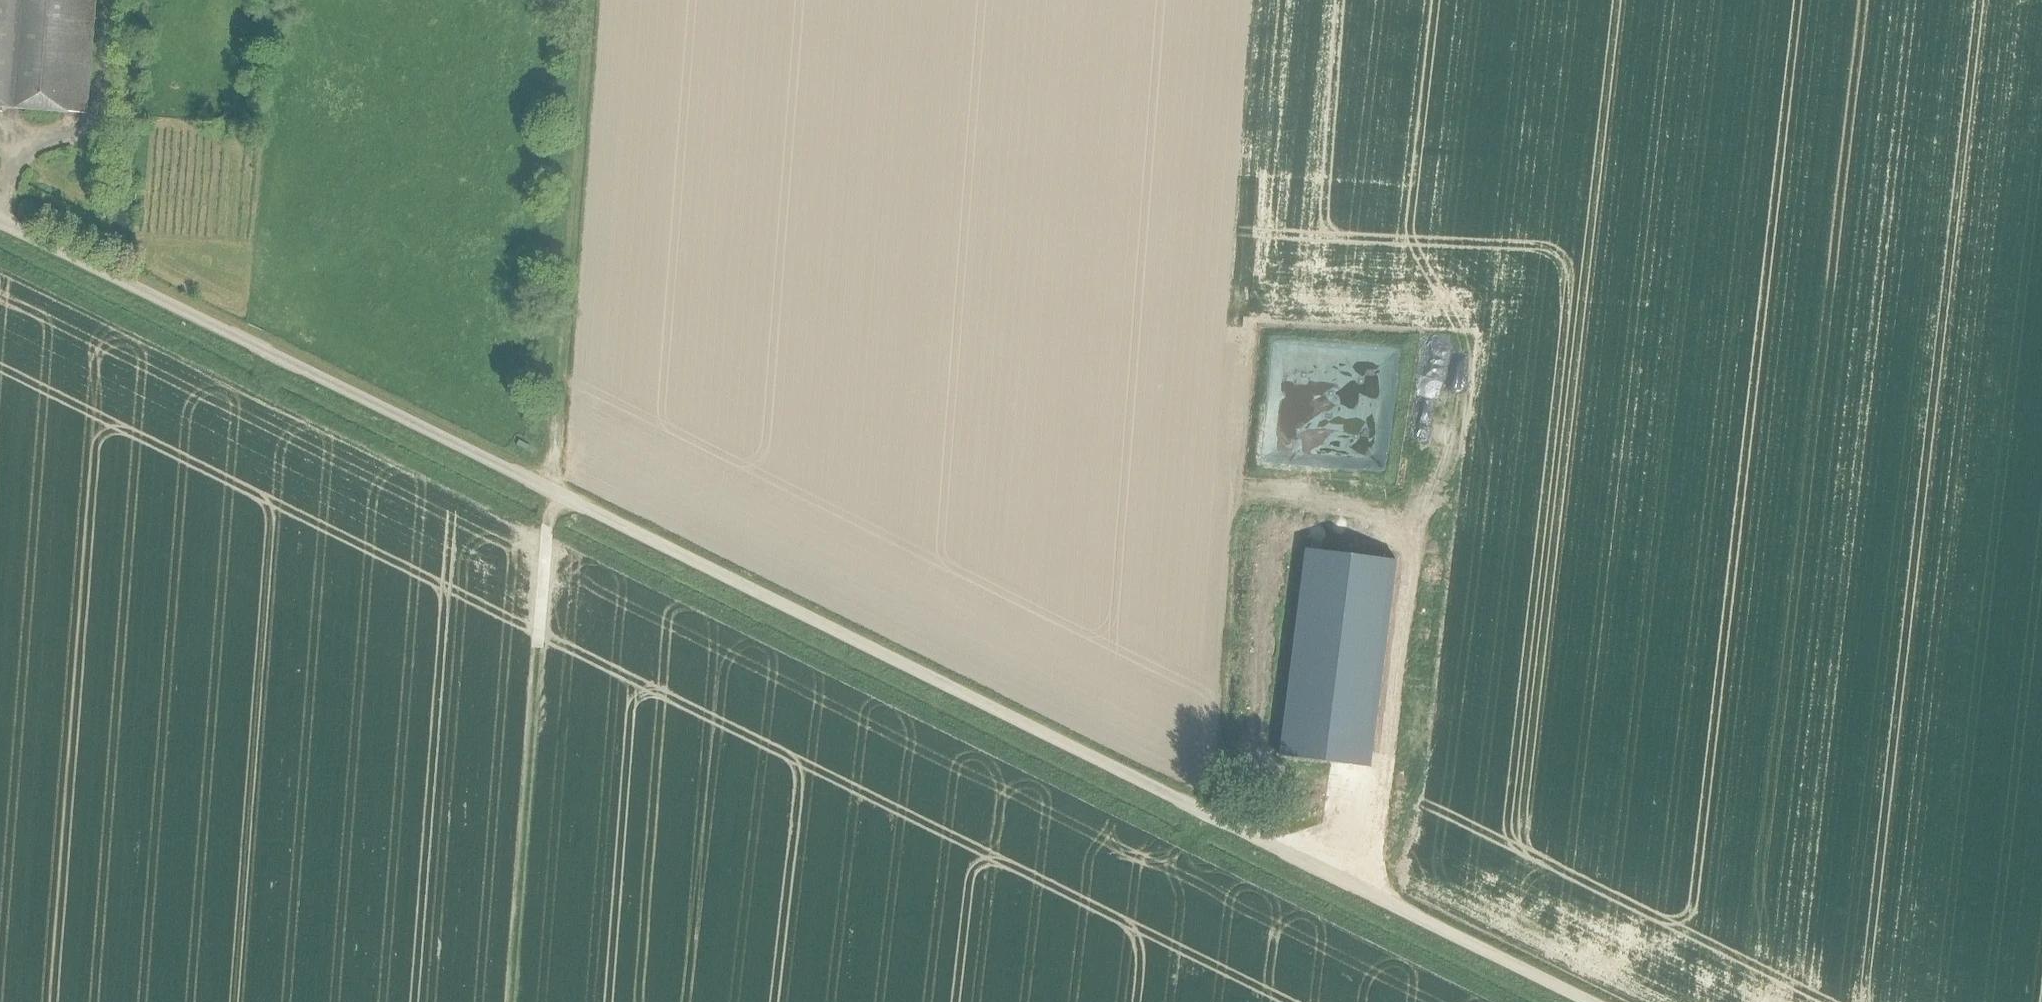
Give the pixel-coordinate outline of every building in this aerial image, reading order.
[(87,116),(96,0),(0,0),(0,113),(8,114),(8,110),(87,116)] [(1305,547),(1278,755),(1370,767),(1397,559),(1305,547)]
